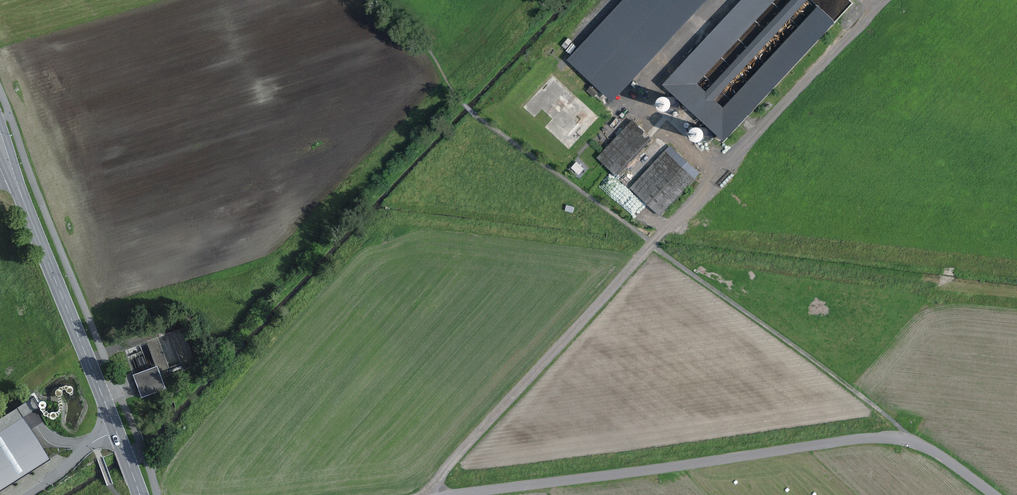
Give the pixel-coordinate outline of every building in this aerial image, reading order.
[(567,60),(613,102),(708,0),(623,0),(567,60)] [(663,85),(724,141),(835,22),(818,6),(723,108),(715,100),(808,0),(791,0),(706,92),(697,83),(775,0),(742,0),(663,85)] [(667,112),(669,112),(672,112),(674,111),(676,109),(677,107),(677,104),(677,101),(675,99),(673,98),(671,97),(668,97),(666,98),(664,99),(662,101),(662,104),(662,106),(663,109),(664,111),(667,112)] [(651,138),(632,120),(597,158),(616,176),(651,138)] [(700,143),(703,143),(705,143),(708,142),(709,140),(711,137),(711,135),(710,132),(709,130),(707,128),(704,127),(701,127),(699,128),(697,130),(696,132),(695,134),(695,137),(696,139),(698,141),(700,143)] [(700,173),(670,145),(629,188),(659,216),(700,173)] [(166,389),(157,366),(133,375),(142,398),(166,389)] [(53,459),(26,416),(34,411),(28,402),(0,419),(0,493),(53,459)]
